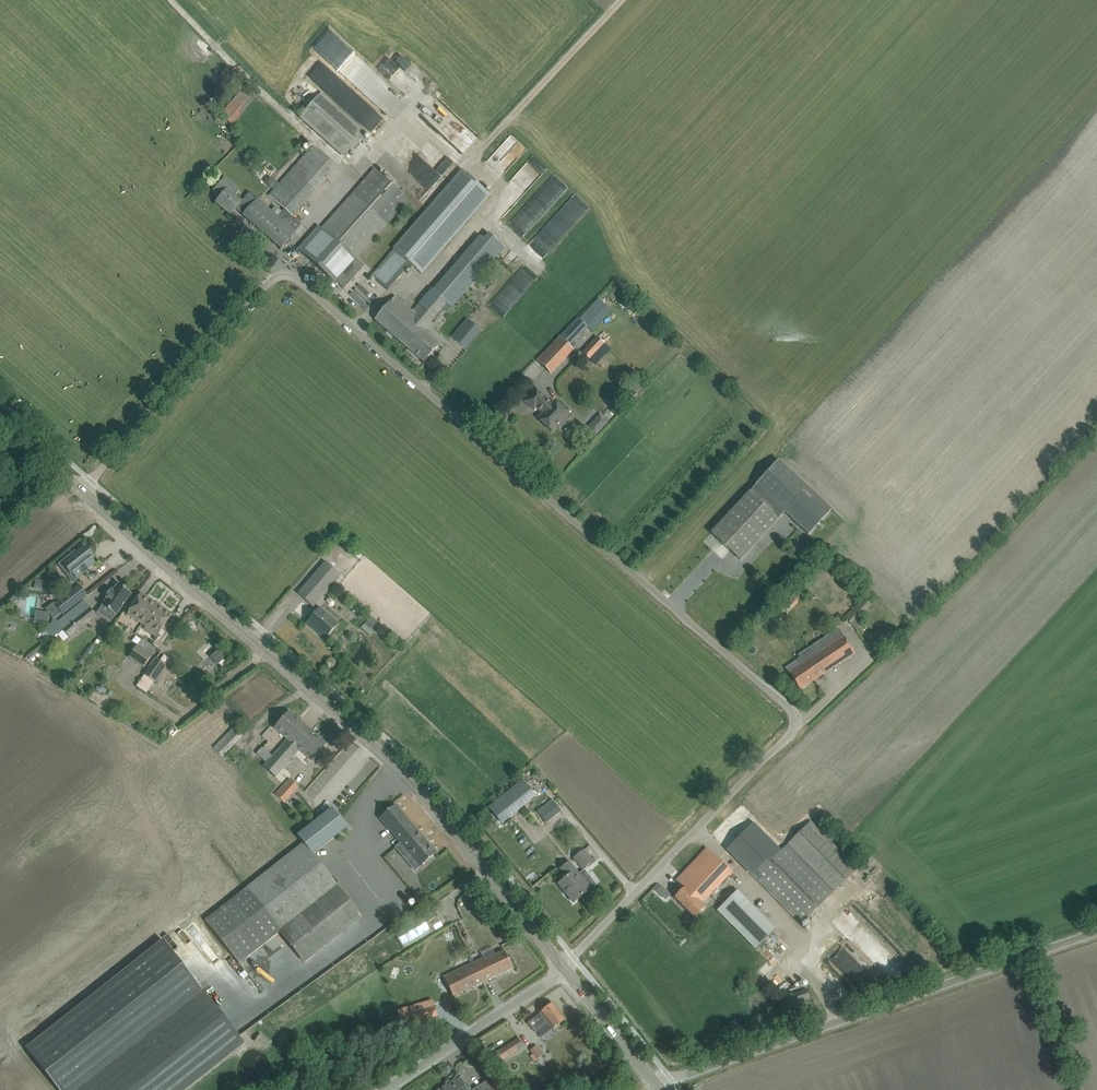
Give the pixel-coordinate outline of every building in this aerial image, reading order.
[(358,66),(364,59),(330,30),(314,48),(341,71),(351,60),(358,66)] [(232,126),(258,96),(245,85),(219,115),(232,126)] [(344,159),(367,134),(321,93),(299,118),(344,159)] [(337,283),(358,261),(356,259),(409,201),(411,203),(462,146),(424,111),(373,168),(375,170),(322,228),(321,228),(301,250),(337,283)] [(269,194),(294,217),(340,167),(315,144),(269,194)] [(421,274),(490,195),(462,171),(371,276),(388,291),(411,264),(421,274)] [(301,225),(284,209),(277,217),(248,192),(240,202),(234,197),(239,191),(225,178),(213,191),(221,197),(216,202),(230,214),(236,207),(244,214),(243,216),(281,248),(294,233),(293,232),(299,225),(300,226),(301,225)] [(557,243),(542,229),(528,244),(543,258),(557,243)] [(412,311),(395,296),(375,319),(424,362),(439,345),(423,331),(442,308),(447,313),(452,307),(432,289),(412,311)] [(550,371),(572,349),(570,346),(575,341),(588,326),(579,318),(560,337),(559,336),(558,337),(537,359),(550,371)] [(465,349),(481,331),(469,321),(453,339),(465,349)] [(590,360),(605,344),(597,337),(582,353),(590,360)] [(629,387),(624,392),(632,400),(637,395),(629,387)] [(552,404),(536,389),(524,401),(534,411),(536,408),(542,414),(538,419),(551,432),(561,422),(562,424),(569,417),(554,402),(552,404)] [(588,427),(597,435),(609,420),(600,412),(588,427)] [(808,535),(832,510),(779,461),(711,533),(740,560),(784,513),(808,535)] [(9,492),(1,485),(0,486),(0,493),(5,497),(9,492)] [(94,563),(91,558),(93,556),(86,547),(76,555),(74,553),(61,564),(70,575),(72,573),(77,579),(88,571),(88,572),(89,571),(87,568),(94,563)] [(313,606),(320,597),(339,576),(325,563),(299,593),(313,606)] [(48,591),(50,581),(35,579),(34,589),(48,591)] [(132,594),(118,584),(118,585),(113,592),(111,590),(106,598),(107,599),(103,606),(102,606),(116,616),(131,595),(132,594)] [(63,614),(86,595),(79,586),(56,605),(54,603),(45,610),(53,620),(62,613),(63,614)] [(156,608),(158,605),(141,594),(127,614),(141,624),(147,615),(152,618),(154,614),(152,613),(156,607),(156,608)] [(789,613),(800,601),(793,595),(782,607),(789,613)] [(172,614),(158,605),(156,608),(156,607),(152,613),(154,614),(152,618),(147,615),(141,624),(146,626),(144,629),(157,637),(172,614)] [(69,638),(79,630),(96,616),(89,608),(62,629),(69,638)] [(334,627),(317,612),(307,623),(308,624),(309,622),(319,630),(317,632),(325,638),(334,627)] [(374,632),(380,626),(381,625),(371,616),(370,617),(365,623),(374,632)] [(812,657),(843,636),(838,629),(807,649),(812,657)] [(813,680),(854,653),(843,636),(812,657),(807,649),(798,656),(800,658),(797,660),(801,666),(790,673),(800,688),(813,679),(813,680)] [(143,668),(151,655),(138,646),(129,659),(143,668)] [(220,648),(211,656),(218,663),(226,655),(220,648)] [(146,693),(166,665),(156,658),(144,675),(136,686),(146,693)] [(300,743),(311,730),(289,711),(274,728),(287,740),(283,745),(289,751),(297,741),(300,743)] [(221,755),(244,732),(237,725),(213,748),(221,755)] [(289,751),(283,745),(263,767),(275,777),(299,750),(312,761),(327,744),(311,730),(300,743),(297,741),(289,751)] [(324,768),(310,786),(316,794),(320,791),(327,782),(338,774),(340,771),(338,773),(339,771),(355,759),(363,754),(360,750),(352,744),(336,757),(331,763),(324,768)] [(289,778),(274,794),(284,803),(298,786),(289,778)] [(522,808),(536,796),(522,780),(509,791),(522,808)] [(502,824),(522,808),(509,791),(488,808),(502,824)] [(552,800),(536,812),(546,824),(561,812),(552,800)] [(408,863),(414,859),(420,866),(436,853),(395,805),(379,818),(400,843),(399,844),(404,851),(401,854),(408,863)] [(346,828),(331,809),(297,835),(303,843),(205,920),(239,964),(279,932),(304,964),(362,918),(312,854),(346,828)] [(857,869),(811,821),(779,852),(752,824),(727,849),(801,924),(857,869)] [(695,918),(702,910),(705,908),(701,904),(731,871),(707,848),(676,880),(684,887),(674,897),(695,918)] [(583,869),(593,862),(584,850),(574,858),(583,869)] [(573,903),(588,891),(577,876),(579,875),(569,862),(560,869),(566,877),(558,884),(573,903)] [(652,890),(665,902),(672,894),(659,882),(652,890)] [(718,909),(757,949),(778,929),(740,888),(718,909)] [(421,903),(427,899),(421,891),(415,895),(421,903)] [(412,898),(417,906),(421,903),(415,895),(412,898)] [(403,948),(442,925),(434,910),(394,933),(403,948)] [(58,1089),(185,1089),(244,1042),(202,990),(162,940),(25,1048),(58,1089)] [(512,968),(504,951),(484,961),(482,958),(473,963),(444,978),(448,987),(453,997),(512,968)] [(846,971),(869,994),(879,983),(857,961),(846,971)] [(796,1003),(810,998),(807,990),(793,995),(796,1003)] [(552,1029),(565,1019),(553,1003),(528,1023),(536,1032),(547,1023),(552,1029)] [(422,1011),(398,1017),(402,1028),(425,1022),(422,1011)] [(271,1041),(261,1033),(256,1039),(266,1047),(271,1041)] [(501,1061),(524,1047),(518,1038),(495,1053),(501,1061)] [(536,1060),(544,1054),(537,1045),(530,1051),(536,1060)] [(466,1088),(460,1079),(443,1089),(467,1089),(466,1088)] [(491,1080),(485,1084),(484,1084),(475,1089),(499,1089),(491,1080)]
